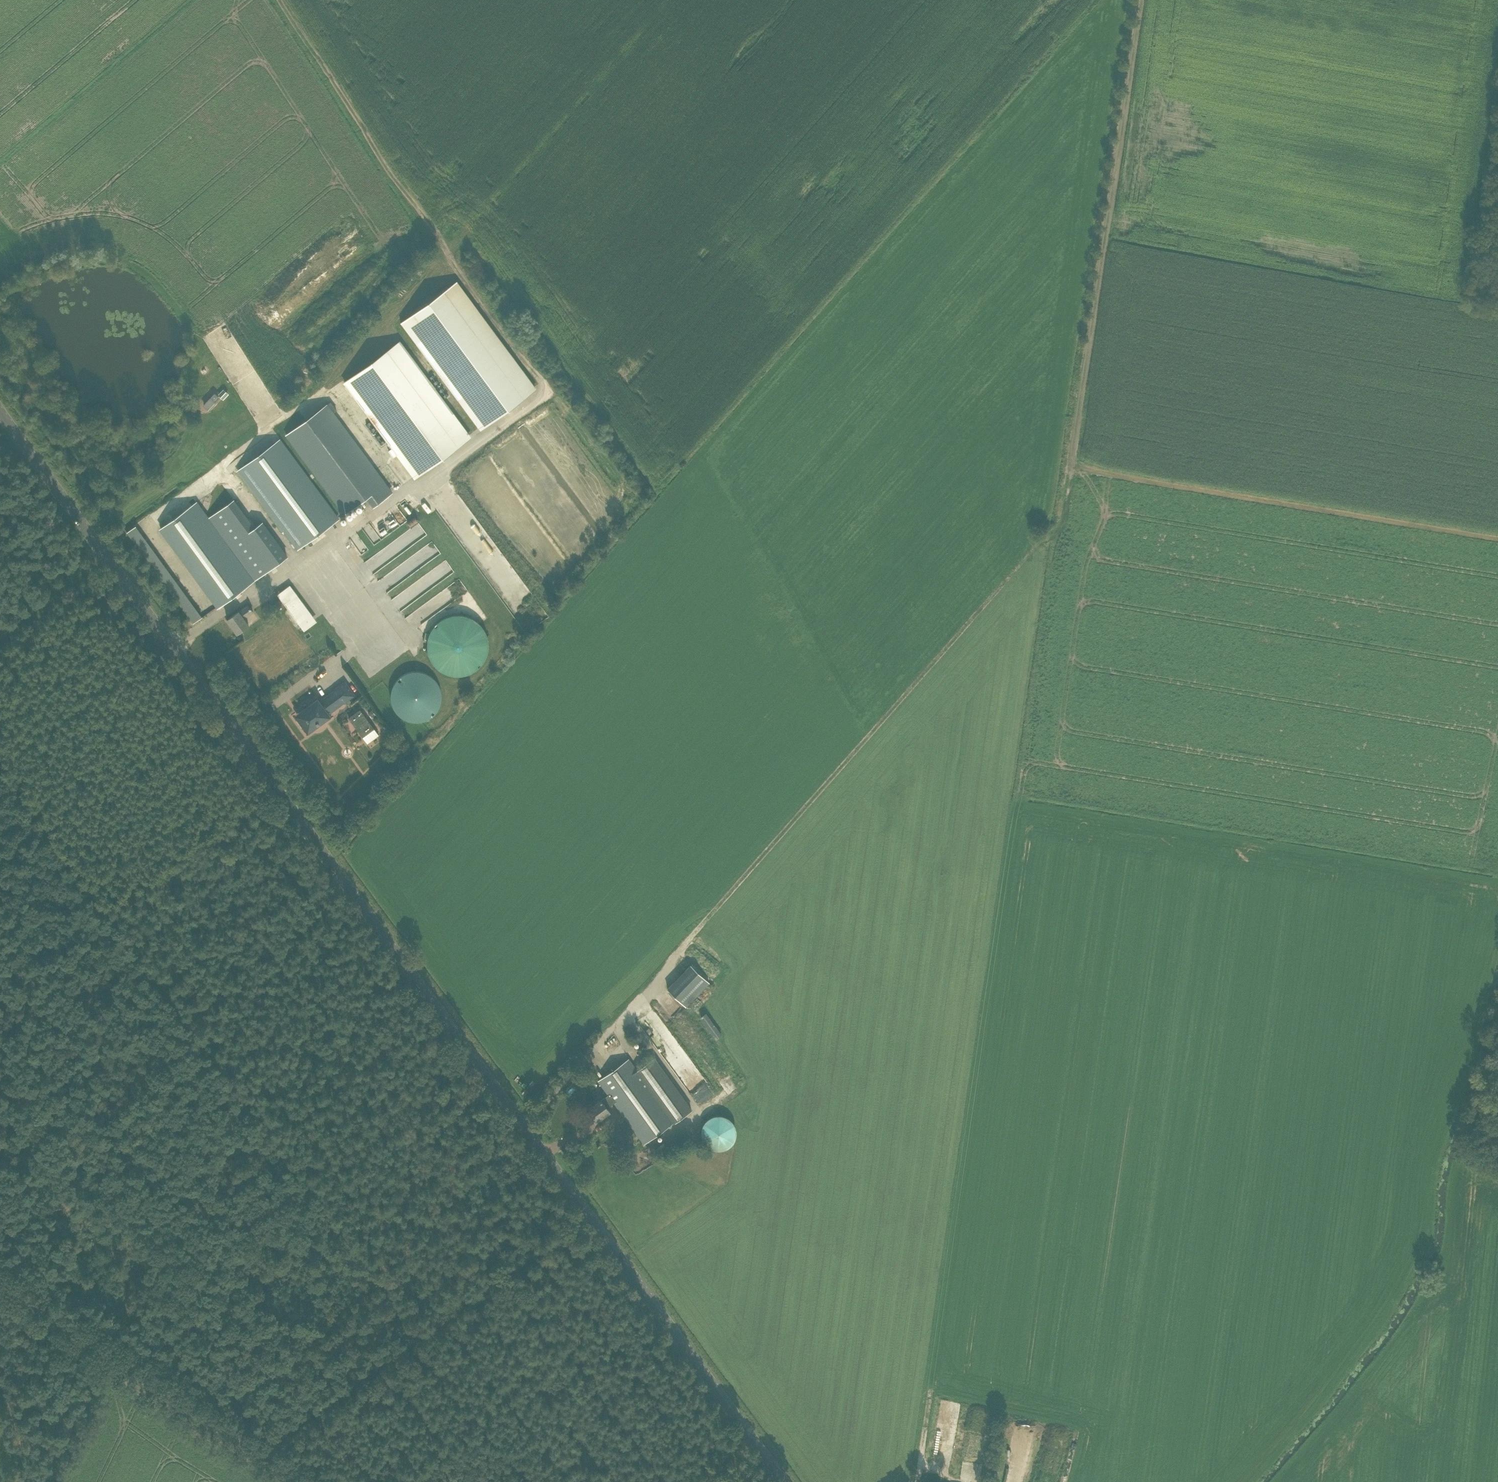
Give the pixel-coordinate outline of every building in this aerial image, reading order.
[(404,338),(344,375),(408,477),(468,440),(404,338)] [(223,389),(219,393),(224,398),(228,394),(223,389)] [(214,392),(210,396),(215,401),(218,396),(214,392)] [(238,470),(297,550),(339,518),(280,438),(238,470)] [(260,443),(231,462),(235,468),(263,448),(260,443)] [(214,605),(288,557),(263,519),(252,526),(233,498),(207,515),(197,500),(156,526),(169,546),(156,555),(136,524),(128,530),(190,624),(204,614),(200,608),(211,600),(214,605)] [(289,585),(280,593),(283,597),(284,597),(291,607),(289,608),(293,613),(292,614),(299,624),(311,615),(289,585)] [(227,620),(237,633),(249,625),(244,618),(253,612),(247,604),(227,620)] [(459,615),(437,615),(429,642),(429,667),(453,674),(478,674),(485,653),(484,622),(459,615)] [(443,709),(427,666),(387,682),(404,724),(443,709)] [(329,694),(329,695),(324,699),(324,698),(324,699),(319,703),(317,701),(300,713),(302,716),(299,718),(308,730),(325,718),(325,717),(324,718),(322,715),(325,713),(326,714),(332,709),(332,710),(333,710),(332,709),(337,706),(338,706),(337,705),(344,701),(345,702),(355,695),(345,682),(335,689),(336,690),(330,695),(329,694)] [(374,728),(360,709),(348,717),(362,737),(374,728)] [(666,989),(686,1007),(709,983),(690,964),(666,989)] [(608,1094),(614,1102),(644,1144),(692,1110),(654,1057),(636,1070),(628,1058),(598,1080),(608,1094)] [(688,1080),(698,1102),(713,1095),(703,1074),(688,1080)] [(607,1108),(614,1102),(608,1094),(587,1109),(596,1121),(610,1111),(607,1108)] [(735,1143),(727,1114),(702,1120),(710,1150),(735,1143)] [(610,1131),(620,1145),(626,1141),(616,1127),(610,1131)] [(680,1142),(673,1147),(677,1152),(684,1147),(680,1142)] [(1017,1453),(1027,1454),(1027,1442),(1017,1441),(1017,1453)]
